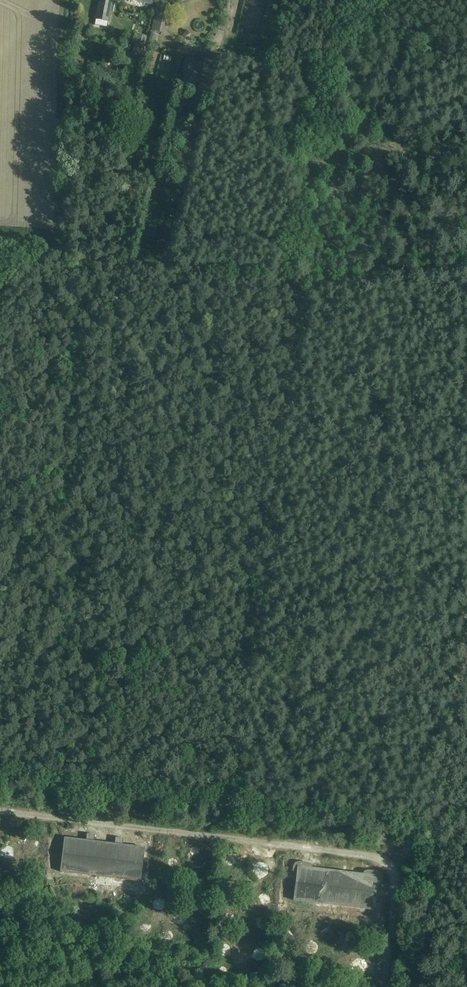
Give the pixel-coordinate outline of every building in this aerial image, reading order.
[(111,7),(112,0),(100,0),(99,4),(96,20),(108,22),(109,16),(111,7)] [(155,14),(151,31),(162,34),(166,17),(155,14)] [(132,53),(142,56),(145,44),(136,41),(132,53)] [(194,60),(183,57),(179,74),(190,76),(194,60)] [(202,67),(212,69),(214,61),(204,59),(202,67)] [(206,101),(214,73),(203,70),(196,93),(200,94),(198,99),(206,101)] [(169,128),(179,131),(181,123),(171,121),(169,128)] [(167,138),(178,141),(181,134),(169,131),(167,138)] [(148,149),(143,168),(154,171),(159,152),(148,149)] [(145,847),(64,838),(60,874),(141,883),(145,847)] [(389,850),(394,847),(391,840),(385,843),(389,850)] [(22,842),(22,853),(36,852),(35,841),(22,842)] [(362,874),(313,868),(312,865),(308,863),(299,861),(294,863),(292,866),(292,871),(294,873),(292,885),(295,885),(293,901),(374,911),(377,883),(380,884),(382,882),(383,877),(382,873),(378,871),(368,870),(364,871),(362,874)]
